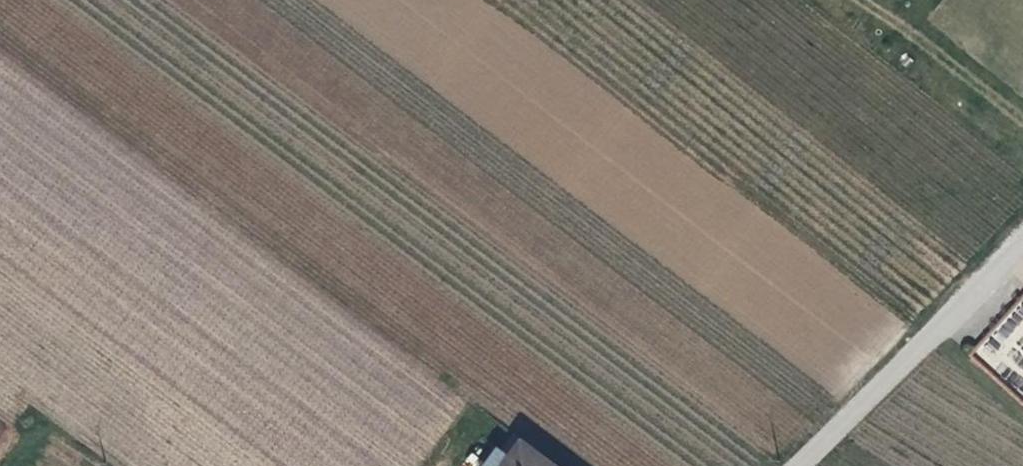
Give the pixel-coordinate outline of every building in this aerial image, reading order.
[(1015,323),(1015,343),(1001,343),(1001,370),(992,352),(974,352),(1022,392),(1022,319),(1015,323)] [(509,465),(552,465),(525,445),(514,459),(509,465)] [(514,459),(502,450),(489,465),(509,465),(514,459)]
